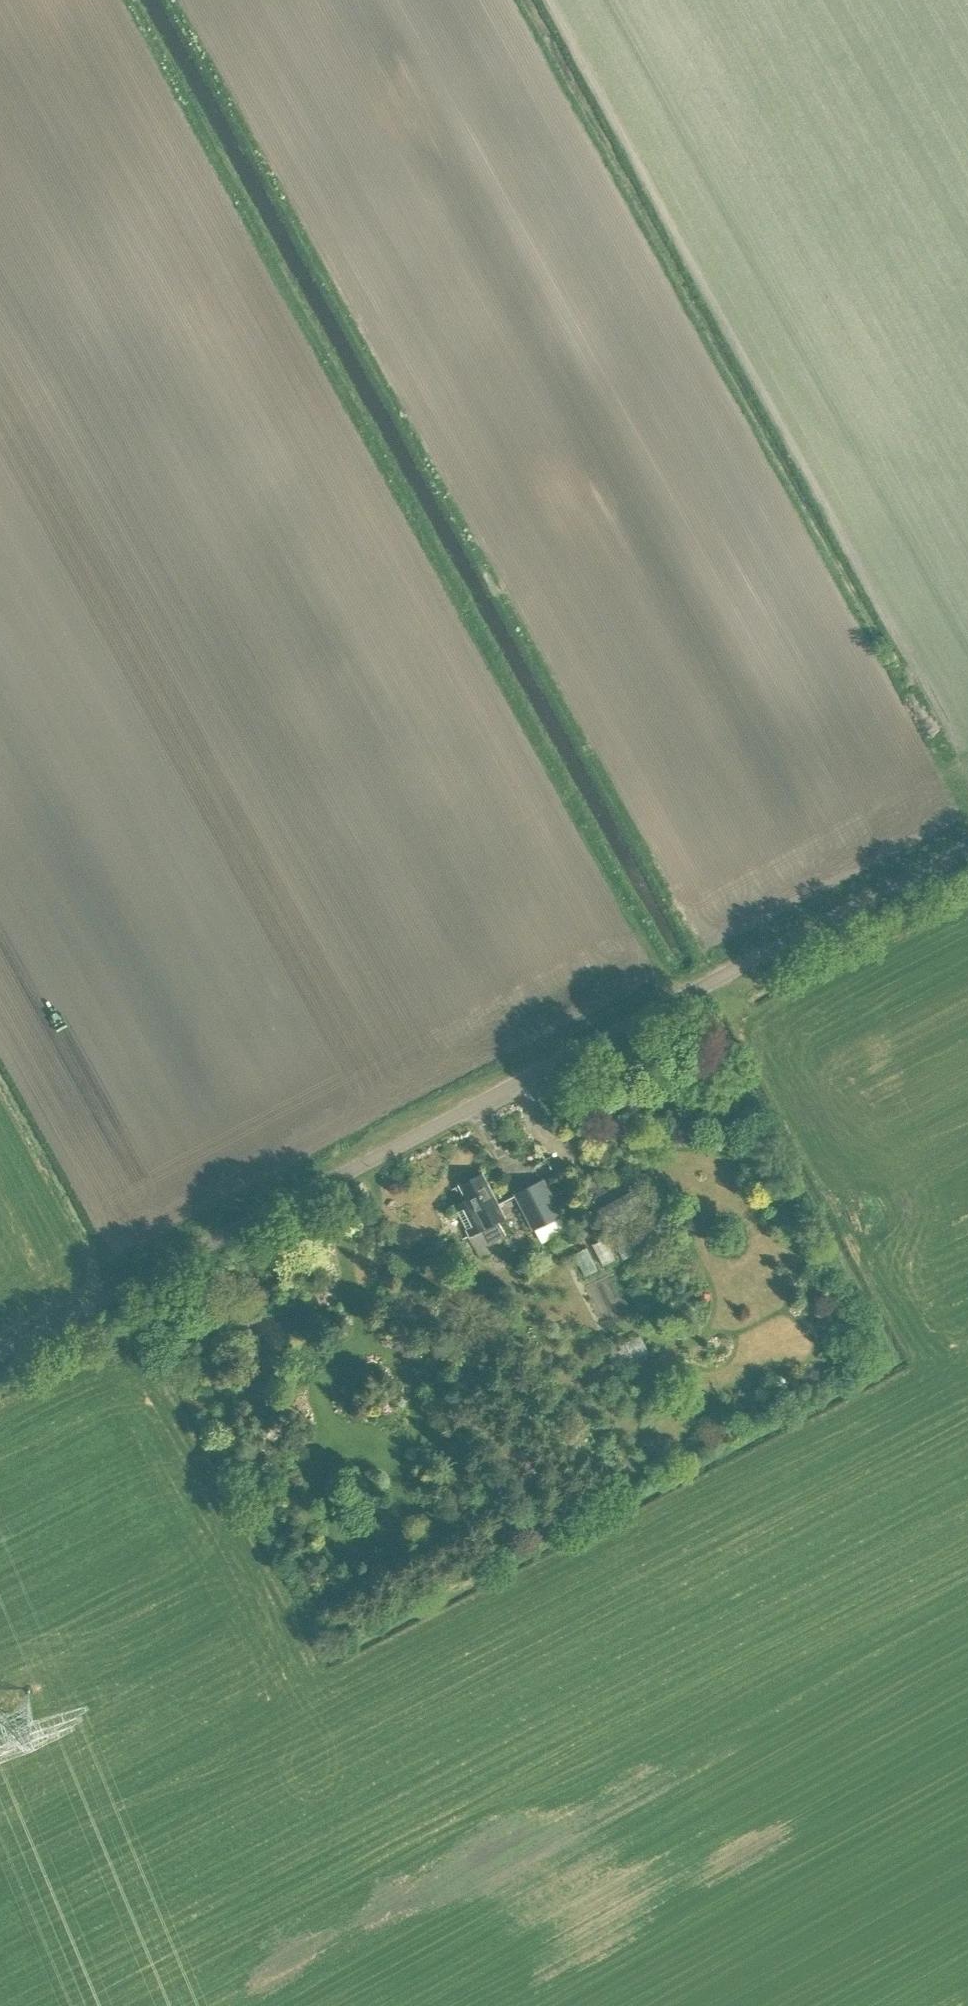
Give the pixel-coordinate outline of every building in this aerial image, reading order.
[(509,1235),(502,1221),(507,1219),(486,1175),(462,1186),(469,1200),(457,1205),(483,1259),(497,1252),(493,1243),(509,1235)] [(515,1194),(533,1230),(563,1214),(545,1178),(515,1194)] [(610,1230),(653,1207),(641,1186),(598,1209),(610,1230)] [(615,1368),(649,1353),(641,1336),(620,1345),(621,1349),(609,1355),(615,1368)]
